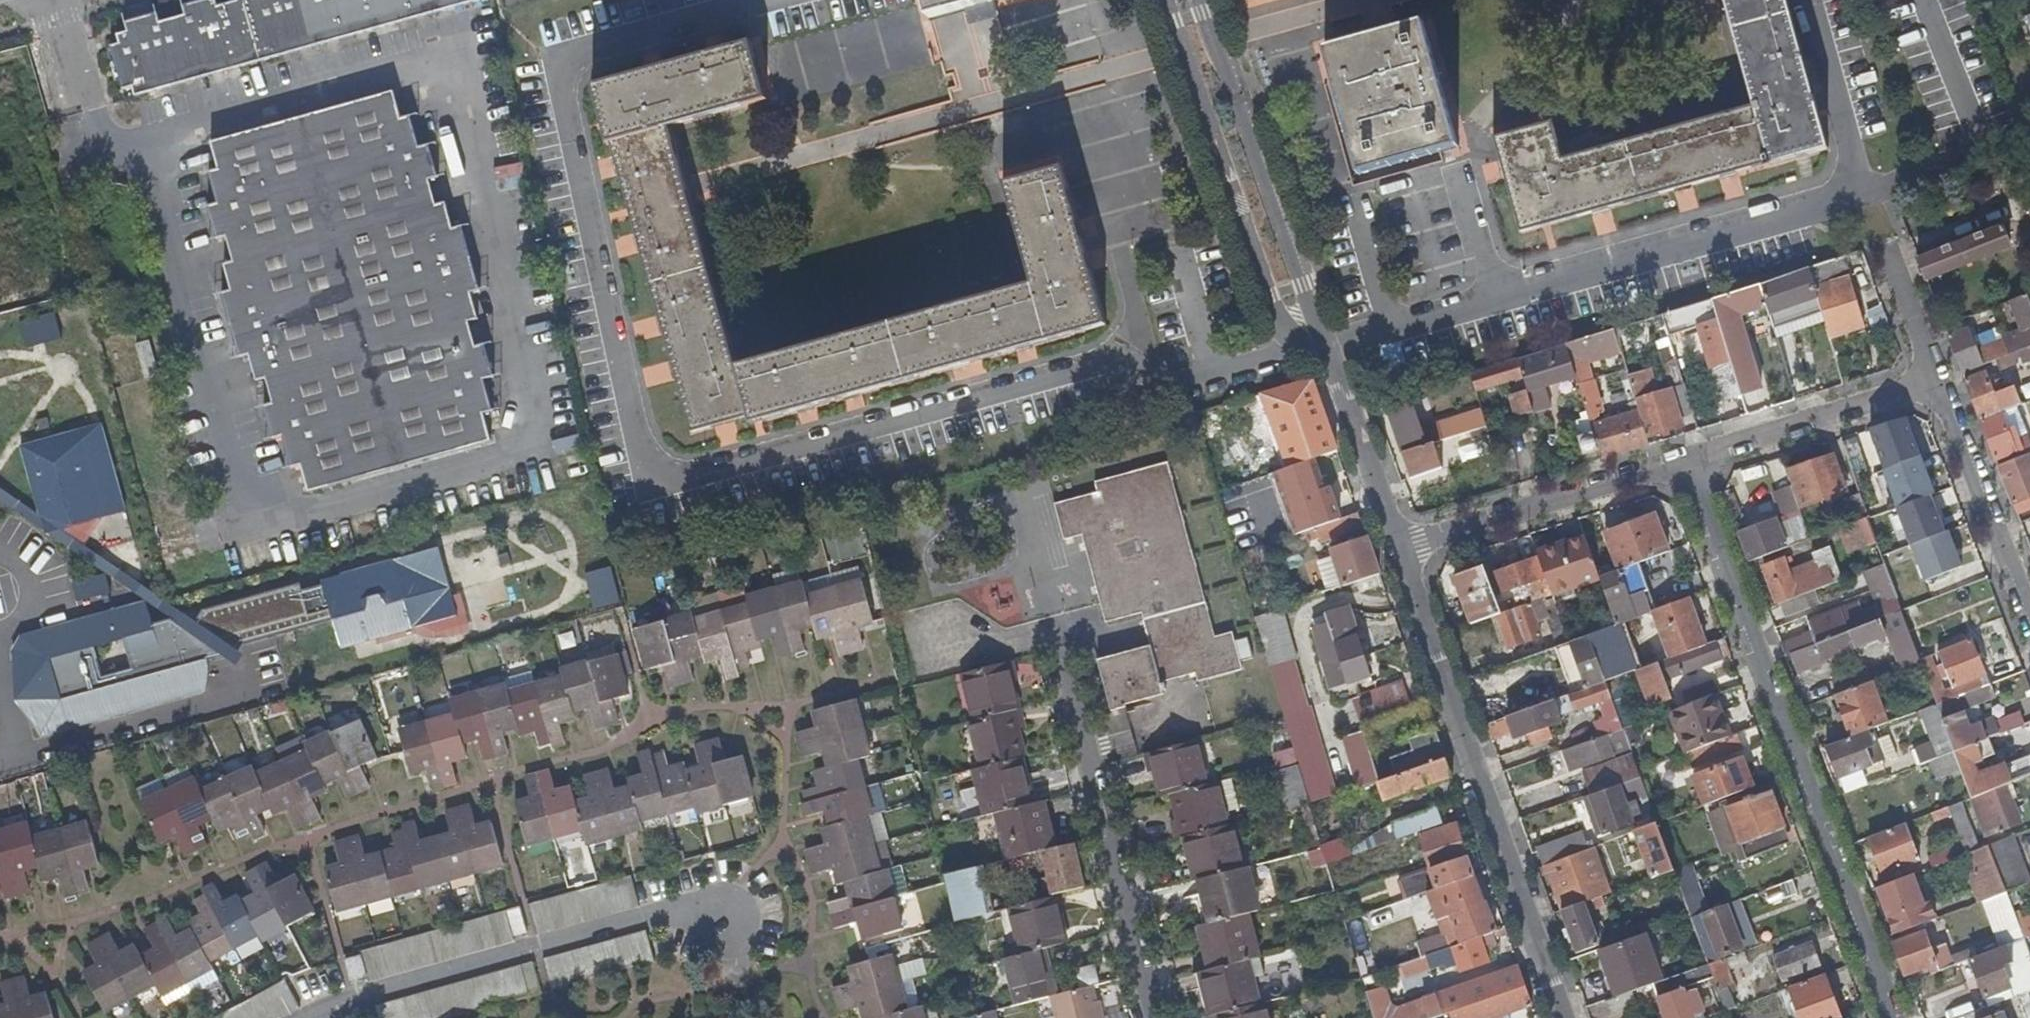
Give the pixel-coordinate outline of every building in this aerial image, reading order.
[(483,0),(232,0),(212,6),(211,0),(204,0),(178,8),(179,15),(153,22),(152,15),(120,24),(121,31),(112,33),(115,44),(106,46),(119,89),(128,86),(131,98),(483,0)] [(925,17),(987,0),(921,0),(925,17)] [(1557,118),(1501,133),(1527,228),(1825,148),(1786,0),(1725,0),(1753,103),(1567,154),(1557,118)] [(2022,5),(2029,25),(2029,2),(2022,5)] [(1458,144),(1422,17),(1322,46),(1358,172),(1458,144)] [(748,39),(742,41),(755,101),(764,98),(748,39)] [(755,101),(742,41),(664,63),(677,123),(755,101)] [(691,430),(741,417),(714,295),(668,125),(677,123),(664,63),(591,84),(608,142),(611,141),(691,430)] [(398,115),(391,89),(206,139),(212,165),(203,168),(212,201),(204,204),(213,237),(222,235),(227,259),(220,261),(227,287),(217,290),(234,355),(245,352),(252,378),(260,376),(266,400),(259,402),(267,434),(276,433),(285,465),(294,463),(300,491),(487,439),(480,412),(488,409),(480,378),(488,376),(479,343),(470,345),(464,319),(472,317),(466,292),(475,289),(458,225),(448,227),(441,202),(431,204),(425,180),(433,178),(424,145),(416,147),(408,112),(398,115)] [(1012,285),(809,343),(822,402),(1104,324),(1084,252),(1060,165),(1003,181),(1031,280),(1012,285)] [(2000,225),(1916,259),(1925,280),(2007,247),(2000,225)] [(1854,280),(1869,275),(1860,253),(1808,269),(1814,290),(1847,280),(1853,278),(1854,280)] [(1764,307),(1770,325),(1820,309),(1814,290),(1808,269),(1758,285),(1764,307)] [(1820,309),(1829,339),(1862,328),(1847,280),(1814,290),(1820,309)] [(1728,363),(1738,397),(1759,390),(1737,316),(1764,307),(1758,285),(1711,299),(1709,300),(1728,363)] [(2025,293),(2008,300),(2021,331),(2025,330),(2029,344),(2029,305),(2025,293)] [(714,295),(741,417),(747,416),(749,423),(822,402),(809,343),(733,364),(714,295)] [(1662,314),(1668,336),(1696,327),(1709,368),(1728,363),(1709,300),(1662,314)] [(16,321),(23,346),(57,338),(51,312),(16,321)] [(1566,344),(1570,358),(1617,343),(1612,329),(1566,344)] [(1966,329),(1947,337),(1960,372),(1980,364),(1966,329)] [(1637,410),(1646,439),(1683,426),(1680,415),(1691,411),(1668,336),(1655,340),(1670,388),(1634,399),(1637,410)] [(146,340),(132,345),(141,371),(155,366),(146,340)] [(1539,352),(1516,360),(1526,392),(1575,377),(1570,358),(1566,344),(1551,349),(1553,362),(1542,365),(1539,352)] [(2029,344),(1994,358),(2000,374),(2021,366),(2020,363),(2029,359),(2029,344)] [(1551,349),(1539,352),(1542,365),(1553,362),(1551,349)] [(1516,360),(1468,374),(1474,392),(1513,378),(1515,385),(1509,387),(1512,395),(1509,396),(1516,417),(1533,411),(1526,392),(1516,360)] [(1724,364),(1708,369),(1716,402),(1733,397),(1724,364)] [(1982,372),(1963,379),(1979,419),(1997,412),(2017,404),(2010,387),(1997,392),(1996,388),(2000,386),(1996,378),(1987,382),(1982,372)] [(1284,438),(1326,424),(1310,381),(1268,392),(1284,438)] [(1597,449),(1600,457),(1647,443),(1646,439),(1637,410),(1600,422),(1593,401),(1598,399),(1593,381),(1578,385),(1590,424),(1597,449)] [(1484,425),(1481,415),(1479,409),(1421,429),(1411,401),(1386,410),(1409,478),(1440,468),(1433,444),(1484,425)] [(1997,412),(1979,419),(1994,460),(2013,451),(2004,429),(1997,412)] [(1484,425),(1489,440),(1497,438),(1489,413),(1481,415),(1484,425)] [(91,519),(123,511),(99,421),(16,443),(31,502),(32,502),(48,566),(90,555),(86,538),(95,536),(91,519)] [(1583,454),(1597,449),(1590,424),(1575,428),(1583,454)] [(2011,426),(2004,429),(2013,451),(2019,448),(2017,442),(2015,437),(2011,426)] [(1896,440),(1909,474),(1931,466),(1918,431),(1896,440)] [(1310,459),(1335,451),(1331,439),(1284,456),(1288,467),(1310,459)] [(1997,467),(2011,504),(2029,496),(2029,453),(1997,467)] [(1843,491),(1831,455),(1789,470),(1802,506),(1843,491)] [(1296,534),(1333,520),(1338,519),(1326,483),(1319,486),(1315,474),(1310,459),(1288,467),(1272,473),(1293,535),(1296,534)] [(1212,636),(1167,460),(1094,480),(1096,491),(1053,503),(1062,538),(1079,534),(1103,623),(1139,614),(1147,643),(1094,657),(1107,707),(1122,704),(1121,702),(1159,692),(1157,680),(1193,671),(1195,680),(1240,668),(1230,632),(1212,636)] [(1909,474),(1858,493),(1866,517),(1924,495),(1940,489),(1931,466),(1909,474)] [(1319,486),(1326,483),(1322,471),(1315,474),(1319,486)] [(1858,493),(1858,491),(1845,496),(1854,522),(1866,517),(1858,493)] [(1924,495),(1866,517),(1874,541),(1882,564),(1894,598),(1963,572),(1955,553),(1940,516),(1937,517),(1933,508),(1930,509),(1924,495)] [(1974,545),(1956,499),(1933,508),(1937,517),(1940,516),(1955,553),(1974,545)] [(1338,535),(1362,527),(1357,512),(1338,519),(1333,520),(1338,535)] [(1635,563),(1669,550),(1654,513),(1604,531),(1618,568),(1635,563)] [(1809,538),(1800,514),(1785,519),(1794,544),(1809,538)] [(1866,517),(1854,522),(1837,528),(1845,552),(1874,541),(1866,517)] [(1774,518),(1737,531),(1748,561),(1786,547),(1774,518)] [(1597,571),(1585,535),(1544,550),(1557,586),(1597,571)] [(1343,585),(1378,574),(1366,537),(1331,550),(1343,585)] [(1762,565),(1776,604),(1802,594),(1842,579),(1828,546),(1812,552),(1814,560),(1787,570),(1785,564),(1791,561),(1789,554),(1762,565)] [(25,738),(208,693),(201,663),(234,655),(230,642),(327,618),(336,655),(462,625),(443,547),(296,583),(298,587),(147,624),(142,602),(0,637),(25,738)] [(1551,593),(1538,556),(1520,562),(1519,557),(1510,559),(1512,566),(1492,571),(1499,592),(1539,579),(1541,588),(1536,590),(1538,597),(1551,593)] [(1618,568),(1598,575),(1617,624),(1651,611),(1635,563),(1618,568)] [(1807,620),(1811,631),(1815,643),(1876,619),(1880,618),(1898,611),(1894,598),(1882,564),(1867,569),(1874,590),(1882,588),(1886,598),(1872,603),(1873,605),(1861,609),(1858,600),(1807,620)] [(1495,603),(1483,565),(1453,575),(1469,623),(1496,613),(1497,612),(1495,603)] [(610,568),(583,572),(589,608),(615,604),(610,568)] [(1894,598),(1898,611),(1967,585),(1963,572),(1894,598)] [(74,581),(76,596),(105,593),(103,577),(74,581)] [(858,580),(831,587),(846,650),(858,646),(855,633),(871,628),(858,580)] [(812,623),(805,595),(801,582),(773,589),(788,650),(802,647),(797,627),(812,623)] [(846,650),(831,587),(805,595),(812,623),(817,643),(831,639),(835,653),(846,650)] [(788,650),(773,589),(745,596),(747,605),(755,639),(771,635),(775,654),(788,650)] [(1551,593),(1538,597),(1554,640),(1559,638),(1561,644),(1569,642),(1551,593)] [(1802,594),(1776,604),(1781,617),(1807,607),(1802,594)] [(1705,641),(1686,597),(1652,610),(1670,655),(1705,641)] [(1509,599),(1495,603),(1497,612),(1511,607),(1509,599)] [(1539,634),(1528,601),(1511,607),(1497,612),(1496,613),(1507,646),(1539,634)] [(755,639),(747,605),(720,612),(731,665),(744,662),(742,649),(756,645),(755,639)] [(1324,614),(1339,657),(1346,682),(1368,675),(1346,606),(1324,614)] [(1282,717),(1307,802),(1334,794),(1308,705),(1303,707),(1289,660),(1293,659),(1279,608),(1252,616),(1282,717)] [(700,653),(692,619),(689,611),(661,618),(678,680),(690,676),(686,657),(700,653)] [(1898,611),(1880,618),(1887,635),(1906,628),(1898,611)] [(731,665),(720,612),(692,619),(700,653),(702,659),(717,656),(722,679),(734,676),(731,665)] [(678,680),(661,618),(631,626),(642,668),(660,664),(666,683),(678,680)] [(1805,647),(1789,653),(1796,671),(1816,664),(1825,657),(1882,635),(1876,619),(1815,643),(1805,647)] [(1906,628),(1887,635),(1900,669),(1919,662),(1918,658),(1906,628)] [(1811,631),(1800,635),(1805,647),(1815,643),(1811,631)] [(1569,642),(1561,644),(1552,648),(1569,693),(1604,680),(1588,634),(1569,642)] [(1729,650),(1723,635),(1705,641),(1670,655),(1635,668),(1649,702),(1669,694),(1662,677),(1729,650)] [(1800,635),(1779,643),(1783,655),(1789,653),(1805,647),(1800,635)] [(1936,704),(1988,684),(1969,639),(1937,651),(1951,686),(1942,689),(1929,654),(1918,658),(1919,662),(1936,704)] [(1528,701),(1520,676),(1548,667),(1543,652),(1514,662),(1521,682),(1492,691),(1499,711),(1528,701)] [(611,654),(585,662),(601,724),(614,720),(609,700),(623,696),(611,654)] [(1331,689),(1347,684),(1346,682),(1339,657),(1323,663),(1331,689)] [(973,720),(1017,708),(1010,681),(1016,679),(1012,660),(961,674),(973,720)] [(601,724),(585,662),(554,671),(556,677),(566,711),(584,708),(589,727),(601,724)] [(1830,679),(1835,693),(1863,683),(1858,668),(1830,679)] [(566,711),(556,677),(531,685),(547,744),(548,748),(559,745),(554,723),(568,720),(566,711)] [(1604,680),(1569,693),(1575,709),(1599,700),(1605,715),(1594,720),(1599,736),(1622,727),(1604,680)] [(1711,693),(1718,691),(1714,680),(1684,691),(1689,702),(1711,693)] [(1863,683),(1835,693),(1852,735),(1866,730),(1887,722),(1870,680),(1863,683)] [(1396,683),(1352,699),(1360,723),(1404,707),(1396,683)] [(1993,696),(1988,684),(1936,704),(1940,717),(1946,733),(1953,750),(1984,738),(1978,723),(1967,727),(1960,709),(1993,696)] [(547,744),(531,685),(501,693),(511,728),(513,735),(530,731),(534,747),(547,744)] [(511,728),(501,693),(499,686),(471,694),(488,756),(501,752),(496,733),(511,728)] [(1689,702),(1668,710),(1684,750),(1708,741),(1725,735),(1711,693),(1689,702)] [(488,756),(471,694),(444,703),(447,716),(455,744),(472,740),(477,759),(488,756)] [(1552,699),(1483,724),(1488,738),(1511,730),(1514,738),(1559,721),(1552,699)] [(792,735),(795,748),(855,730),(847,703),(808,712),(812,730),(792,735)] [(1940,717),(1936,704),(1920,710),(1926,723),(1940,717)] [(985,766),(1021,757),(1014,729),(1021,727),(1017,708),(973,720),(985,766)] [(1996,733),(2021,723),(2016,711),(1992,721),(1996,733)] [(455,744),(447,716),(421,724),(437,787),(447,784),(442,765),(459,760),(455,744)] [(1926,723),(1932,739),(1946,733),(1940,717),(1926,723)] [(358,720),(334,731),(359,791),(371,786),(362,767),(378,760),(358,720)] [(437,787),(421,724),(395,731),(406,774),(419,771),(424,791),(437,787)] [(1622,727),(1599,736),(1565,748),(1573,770),(1629,748),(1622,727)] [(823,771),(853,762),(864,759),(855,730),(795,748),(798,759),(819,755),(823,771)] [(1388,758),(1394,776),(1443,758),(1433,730),(1406,739),(1410,750),(1388,758)] [(1744,747),(1737,730),(1725,735),(1708,741),(1714,757),(1744,747)] [(1852,735),(1824,745),(1837,776),(1839,776),(1858,769),(1883,759),(1879,748),(1874,750),(1870,740),(1866,730),(1852,735)] [(359,791),(334,731),(306,743),(309,751),(323,785),(340,779),(347,796),(359,791)] [(1362,731),(1338,739),(1354,789),(1378,782),(1362,731)] [(1912,747),(1918,763),(1929,759),(1953,750),(1946,733),(1932,739),(1912,747)] [(1887,735),(1870,740),(1874,750),(1879,748),(1883,759),(1894,755),(1887,735)] [(1973,796),(1984,791),(1977,772),(1975,773),(1971,761),(1991,753),(1986,737),(1984,738),(1953,750),(1961,769),(1971,796),(1973,796)] [(1194,740),(1142,753),(1147,769),(1155,767),(1163,794),(1171,792),(1206,783),(1194,740)] [(714,748),(702,751),(717,812),(746,805),(736,764),(719,768),(714,748)] [(1684,773),(1698,768),(1691,750),(1678,755),(1684,773)] [(1953,750),(1929,759),(1937,779),(1961,769),(1953,750)] [(323,785),(309,751),(283,762),(309,822),(321,817),(312,796),(325,791),(323,785)] [(717,812),(702,751),(689,755),(694,775),(678,778),(687,813),(689,819),(717,812)] [(1592,791),(1618,781),(1626,778),(1639,774),(1637,768),(1631,752),(1584,769),(1592,791)] [(1977,772),(1984,791),(2007,782),(2009,781),(2029,773),(2029,757),(2029,755),(2003,765),(2003,764),(1977,772)] [(994,812),(1037,801),(1026,756),(1021,757),(985,766),(970,770),(981,815),(994,812)] [(1692,774),(1703,803),(1751,784),(1740,756),(1692,774)] [(1381,800),(1449,776),(1443,758),(1394,776),(1378,782),(1376,783),(1381,800)] [(661,819),(646,765),(645,759),(634,762),(638,780),(624,783),(626,793),(634,825),(661,819)] [(1535,759),(1508,770),(1516,790),(1543,779),(1535,759)] [(309,822),(283,762),(256,773),(271,808),(273,813),(287,808),(297,828),(309,822)] [(687,813),(678,778),(675,770),(662,774),(658,762),(646,765),(661,819),(687,813)] [(802,804),(861,789),(853,762),(823,771),(813,773),(816,788),(800,792),(802,804)] [(271,808),(256,773),(253,767),(227,778),(253,833),(254,837),(265,832),(258,813),(271,808)] [(1839,776),(1844,789),(1863,783),(1858,769),(1839,776)] [(575,833),(567,807),(561,786),(548,789),(544,772),(531,776),(549,840),(575,833)] [(1639,774),(1626,778),(1643,823),(1655,819),(1639,774)] [(634,825),(626,793),(609,796),(603,775),(591,778),(607,840),(635,833),(634,825)] [(549,840),(531,776),(520,779),(523,795),(509,799),(521,846),(549,840)] [(253,833),(227,778),(201,790),(214,819),(219,830),(235,824),(242,837),(253,833)] [(607,840),(591,778),(580,781),(585,802),(567,807),(575,833),(579,847),(607,840)] [(214,819),(201,790),(196,779),(171,790),(194,849),(207,843),(200,825),(214,819)] [(1171,822),(1176,836),(1184,834),(1228,823),(1216,780),(1206,783),(1171,792),(1178,820),(1171,822)] [(1592,791),(1589,792),(1604,831),(1632,820),(1618,781),(1592,791)] [(2022,820),(2007,782),(1984,791),(1973,796),(1987,834),(2022,820)] [(826,829),(860,819),(869,817),(861,789),(802,804),(799,805),(802,820),(822,815),(826,829)] [(1726,805),(1740,843),(1774,831),(1783,827),(1769,789),(1726,805)] [(194,849),(171,790),(144,802),(160,842),(175,836),(184,854),(194,849)] [(1006,859),(1040,850),(1051,848),(1039,801),(1037,801),(994,812),(1006,859)] [(1948,805),(1947,806),(1966,852),(1971,850),(1978,847),(1960,801),(1959,801),(1948,805)] [(1409,833),(1440,821),(1434,806),(1390,822),(1395,838),(1409,833)] [(452,813),(467,875),(494,868),(483,827),(469,831),(465,810),(452,813)] [(429,841),(440,882),(467,875),(452,813),(438,817),(443,838),(429,841)] [(807,862),(867,846),(860,819),(826,829),(819,830),(822,846),(804,851),(807,862)] [(1634,827),(1634,828),(1652,875),(1672,867),(1656,821),(1655,819),(1643,823),(1634,827)] [(1905,821),(1869,835),(1881,869),(1918,857),(1905,821)] [(1427,890),(1470,875),(1472,874),(1452,822),(1418,834),(1433,878),(1410,887),(1413,895),(1427,890)] [(40,867),(33,839),(29,823),(3,831),(20,896),(30,893),(25,871),(40,867)] [(1228,823),(1184,834),(1190,854),(1194,853),(1200,877),(1241,868),(1228,823)] [(87,824),(60,831),(77,892),(88,889),(83,869),(98,865),(87,824)] [(398,833),(412,890),(440,882),(429,841),(415,845),(410,824),(397,827),(398,833)] [(3,831),(0,831),(0,878),(6,900),(20,896),(3,831)] [(77,892),(60,831),(33,839),(40,867),(44,881),(58,877),(63,895),(77,892)] [(1774,831),(1740,843),(1746,858),(1779,845),(1774,831)] [(1540,850),(1545,865),(1592,845),(1587,832),(1540,850)] [(412,890),(398,833),(385,836),(388,852),(375,856),(385,897),(412,890)] [(1411,842),(1409,833),(1395,838),(1391,839),(1394,848),(1411,842)] [(1988,844),(2005,891),(2029,881),(2013,835),(1988,844)] [(1324,863),(1347,854),(1342,838),(1319,845),(1320,847),(1324,863)] [(356,904),(385,897),(375,856),(358,860),(353,839),(341,841),(356,904)] [(330,911),(356,904),(341,841),(329,844),(332,866),(320,869),(330,911)] [(1046,871),(1052,896),(1083,888),(1071,842),(1051,848),(1040,850),(1042,857),(1035,859),(1038,872),(1046,871)] [(1973,880),(1980,900),(2005,891),(1988,844),(1978,847),(1971,850),(1980,876),(1973,880)] [(1592,845),(1545,865),(1561,908),(1600,894),(1609,891),(1592,845)] [(840,880),(874,871),(867,846),(807,862),(810,874),(829,869),(832,882),(840,880)] [(1927,853),(1932,865),(1951,858),(1946,846),(1927,853)] [(1690,863),(1671,869),(1687,911),(1705,905),(1690,863)] [(952,920),(992,911),(982,866),(944,876),(942,876),(952,920)] [(1200,877),(1197,878),(1208,921),(1245,912),(1257,909),(1245,866),(1241,868),(1200,877)] [(265,867),(255,872),(284,928),(311,913),(291,875),(273,885),(265,867)] [(885,869),(874,871),(840,880),(846,900),(829,905),(832,917),(894,900),(885,869)] [(284,928),(255,872),(243,878),(252,896),(239,905),(255,935),(259,941),(284,928)] [(1911,873),(1875,886),(1894,932),(1929,919),(1911,873)] [(1461,941),(1495,930),(1485,900),(1480,902),(1470,875),(1427,890),(1437,918),(1451,913),(1461,941)] [(1788,878),(1764,887),(1768,901),(1793,891),(1788,878)] [(615,886),(623,917),(637,914),(627,882),(615,886)] [(609,921),(623,917),(615,886),(601,890),(609,921)] [(255,935),(239,905),(234,898),(221,906),(209,887),(198,893),(202,898),(229,949),(255,935)] [(594,925),(609,921),(601,890),(585,894),(594,925)] [(578,929),(594,925),(585,894),(571,898),(578,929)] [(1600,894),(1561,908),(1577,950),(1597,942),(1585,910),(1603,903),(1600,894)] [(1043,947),(1063,942),(1052,896),(1009,907),(1020,951),(1043,947)] [(229,949),(202,898),(190,904),(197,918),(185,925),(188,932),(204,962),(229,949)] [(563,933),(578,929),(571,898),(556,902),(563,933)] [(901,928),(894,900),(832,917),(835,930),(854,925),(858,940),(901,928)] [(547,937),(563,933),(556,902),(540,906),(547,937)] [(1724,902),(1690,915),(1707,961),(1720,957),(1719,953),(1741,944),(1724,902)] [(1396,903),(1343,922),(1350,939),(1402,919),(1396,903)] [(533,941),(547,937),(540,906),(525,910),(533,941)] [(1208,921),(1202,923),(1214,967),(1249,959),(1258,956),(1245,912),(1208,921)] [(1999,920),(2009,944),(2022,938),(2016,921),(2014,914),(1999,920)] [(488,920),(495,951),(510,947),(509,942),(503,921),(502,916),(488,920)] [(2022,938),(2029,935),(2029,916),(2016,921),(2022,938)] [(503,921),(509,942),(522,938),(517,918),(503,921)] [(481,955),(495,951),(488,920),(473,924),(481,955)] [(204,962),(188,932),(172,941),(162,921),(151,927),(182,984),(209,970),(204,962)] [(467,958),(481,955),(473,924),(459,927),(467,958)] [(1615,994),(1629,989),(1652,981),(1661,978),(1654,960),(1678,950),(1669,926),(1636,937),(1645,963),(1609,976),(1615,994)] [(182,984),(151,927),(140,933),(151,952),(136,960),(150,985),(157,997),(182,984)] [(454,962),(467,958),(459,927),(445,931),(454,962)] [(1922,929),(1891,941),(1903,973),(1934,961),(1937,970),(1953,964),(1949,954),(1945,941),(1929,947),(1922,929)] [(438,966),(454,962),(445,931),(431,935),(438,966)] [(415,939),(424,970),(438,966),(431,935),(415,939)] [(1431,952),(1449,946),(1445,935),(1427,942),(1431,952)] [(150,985),(136,960),(129,949),(115,955),(103,936),(93,942),(126,999),(150,985)] [(629,942),(638,970),(651,966),(643,938),(629,942)] [(1973,956),(1969,958),(1983,994),(2008,984),(2000,965),(2019,958),(2029,987),(2029,958),(2022,938),(2009,944),(1973,956)] [(401,943),(409,974),(424,970),(415,939),(401,943)] [(1781,978),(1819,963),(1811,939),(1772,954),(1781,978)] [(1459,971),(1485,961),(1479,941),(1452,951),(1459,971)] [(126,999),(93,942),(82,947),(92,967),(81,974),(102,1012),(126,999)] [(615,946),(622,974),(638,970),(629,942),(615,946)] [(388,947),(396,977),(409,974),(401,943),(388,947)] [(607,978),(622,974),(615,946),(600,950),(607,978)] [(1970,946),(1949,954),(1953,964),(1969,958),(1973,956),(1970,946)] [(373,951),(382,981),(396,977),(388,947),(373,951)] [(1050,972),(1043,947),(1020,951),(1003,956),(1014,1004),(1021,1003),(1048,995),(1042,974),(1050,972)] [(592,982),(607,978),(600,950),(585,954),(592,982)] [(359,957),(365,979),(367,985),(382,981),(373,951),(358,955),(359,957)] [(576,987),(592,982),(585,954),(570,958),(576,987)] [(832,1000),(893,984),(885,955),(845,968),(849,984),(829,989),(832,1000)] [(1720,957),(1707,961),(1712,975),(1724,1008),(1734,1004),(1726,982),(1732,979),(1723,956),(1720,957)] [(348,984),(365,979),(359,957),(342,961),(348,984)] [(561,991),(576,987),(570,958),(554,962),(561,991)] [(910,991),(907,979),(924,975),(920,958),(894,964),(901,994),(910,991)] [(1214,967),(1199,971),(1206,995),(1209,994),(1214,1013),(1260,1001),(1249,959),(1214,967)] [(1707,961),(1661,978),(1652,981),(1665,1017),(1691,1017),(1690,1014),(1702,1009),(1691,983),(1712,975),(1707,961)] [(540,966),(547,994),(561,991),(554,962),(540,966)] [(1523,982),(1516,963),(1404,1003),(1409,1017),(1423,1017),(1447,1010),(1523,982)] [(1075,988),(1091,984),(1097,983),(1092,964),(1070,969),(1075,988)] [(1799,1017),(1839,1017),(1841,1017),(1823,971),(1786,985),(1799,1017)] [(503,975),(510,1004),(525,1000),(518,972),(503,975)] [(496,1008),(510,1004),(503,975),(488,979),(496,1008)] [(22,1017),(53,1017),(47,997),(30,1000),(25,979),(13,982),(22,1017)] [(480,1012),(496,1008),(488,979),(473,983),(480,1012)] [(13,982),(0,985),(0,989),(5,1007),(0,1008),(0,1017),(22,1017),(13,982)] [(283,982),(270,989),(284,1016),(297,1009),(283,982)] [(1530,1003),(1523,982),(1447,1010),(1449,1017),(1497,1017),(1496,1015),(1506,1011),(1530,1003)] [(466,1016),(480,1012),(473,983),(459,987),(466,1016)] [(893,984),(832,1000),(837,1015),(857,1009),(860,1017),(881,1017),(901,1012),(893,984)] [(1101,1011),(1097,1012),(1091,984),(1075,988),(1049,995),(1055,1017),(1103,1017),(1101,1011)] [(1983,994),(1987,1005),(2012,995),(2008,984),(1983,994)] [(1362,991),(1370,1017),(1409,1017),(1404,1003),(1391,1008),(1386,1007),(1380,986),(1362,991)] [(466,1016),(459,987),(443,991),(450,1017),(457,1017),(466,1016)] [(2013,995),(2023,1017),(2029,1017),(2029,988),(2013,995)] [(257,996),(268,1017),(281,1017),(284,1016),(270,989),(257,996)] [(435,1017),(450,1017),(443,991),(429,995),(435,1017)] [(420,1017),(435,1017),(429,995),(414,998),(420,1017)] [(244,1003),(251,1017),(268,1017),(257,996),(244,1003)] [(405,1017),(420,1017),(414,998),(401,1002),(405,1017)] [(1214,1013),(1215,1017),(1265,1017),(1260,1001),(1214,1013)] [(390,1017),(405,1017),(401,1002),(387,1005),(390,1017)] [(231,1010),(235,1017),(251,1017),(244,1003),(231,1010)] [(974,1017),(1002,1017),(1023,1012),(1021,1003),(1014,1004),(975,1015),(973,1015),(974,1017)] [(375,1017),(390,1017),(387,1005),(372,1009),(375,1017)] [(901,1012),(881,1017),(918,1017),(916,1008),(901,1012)]
